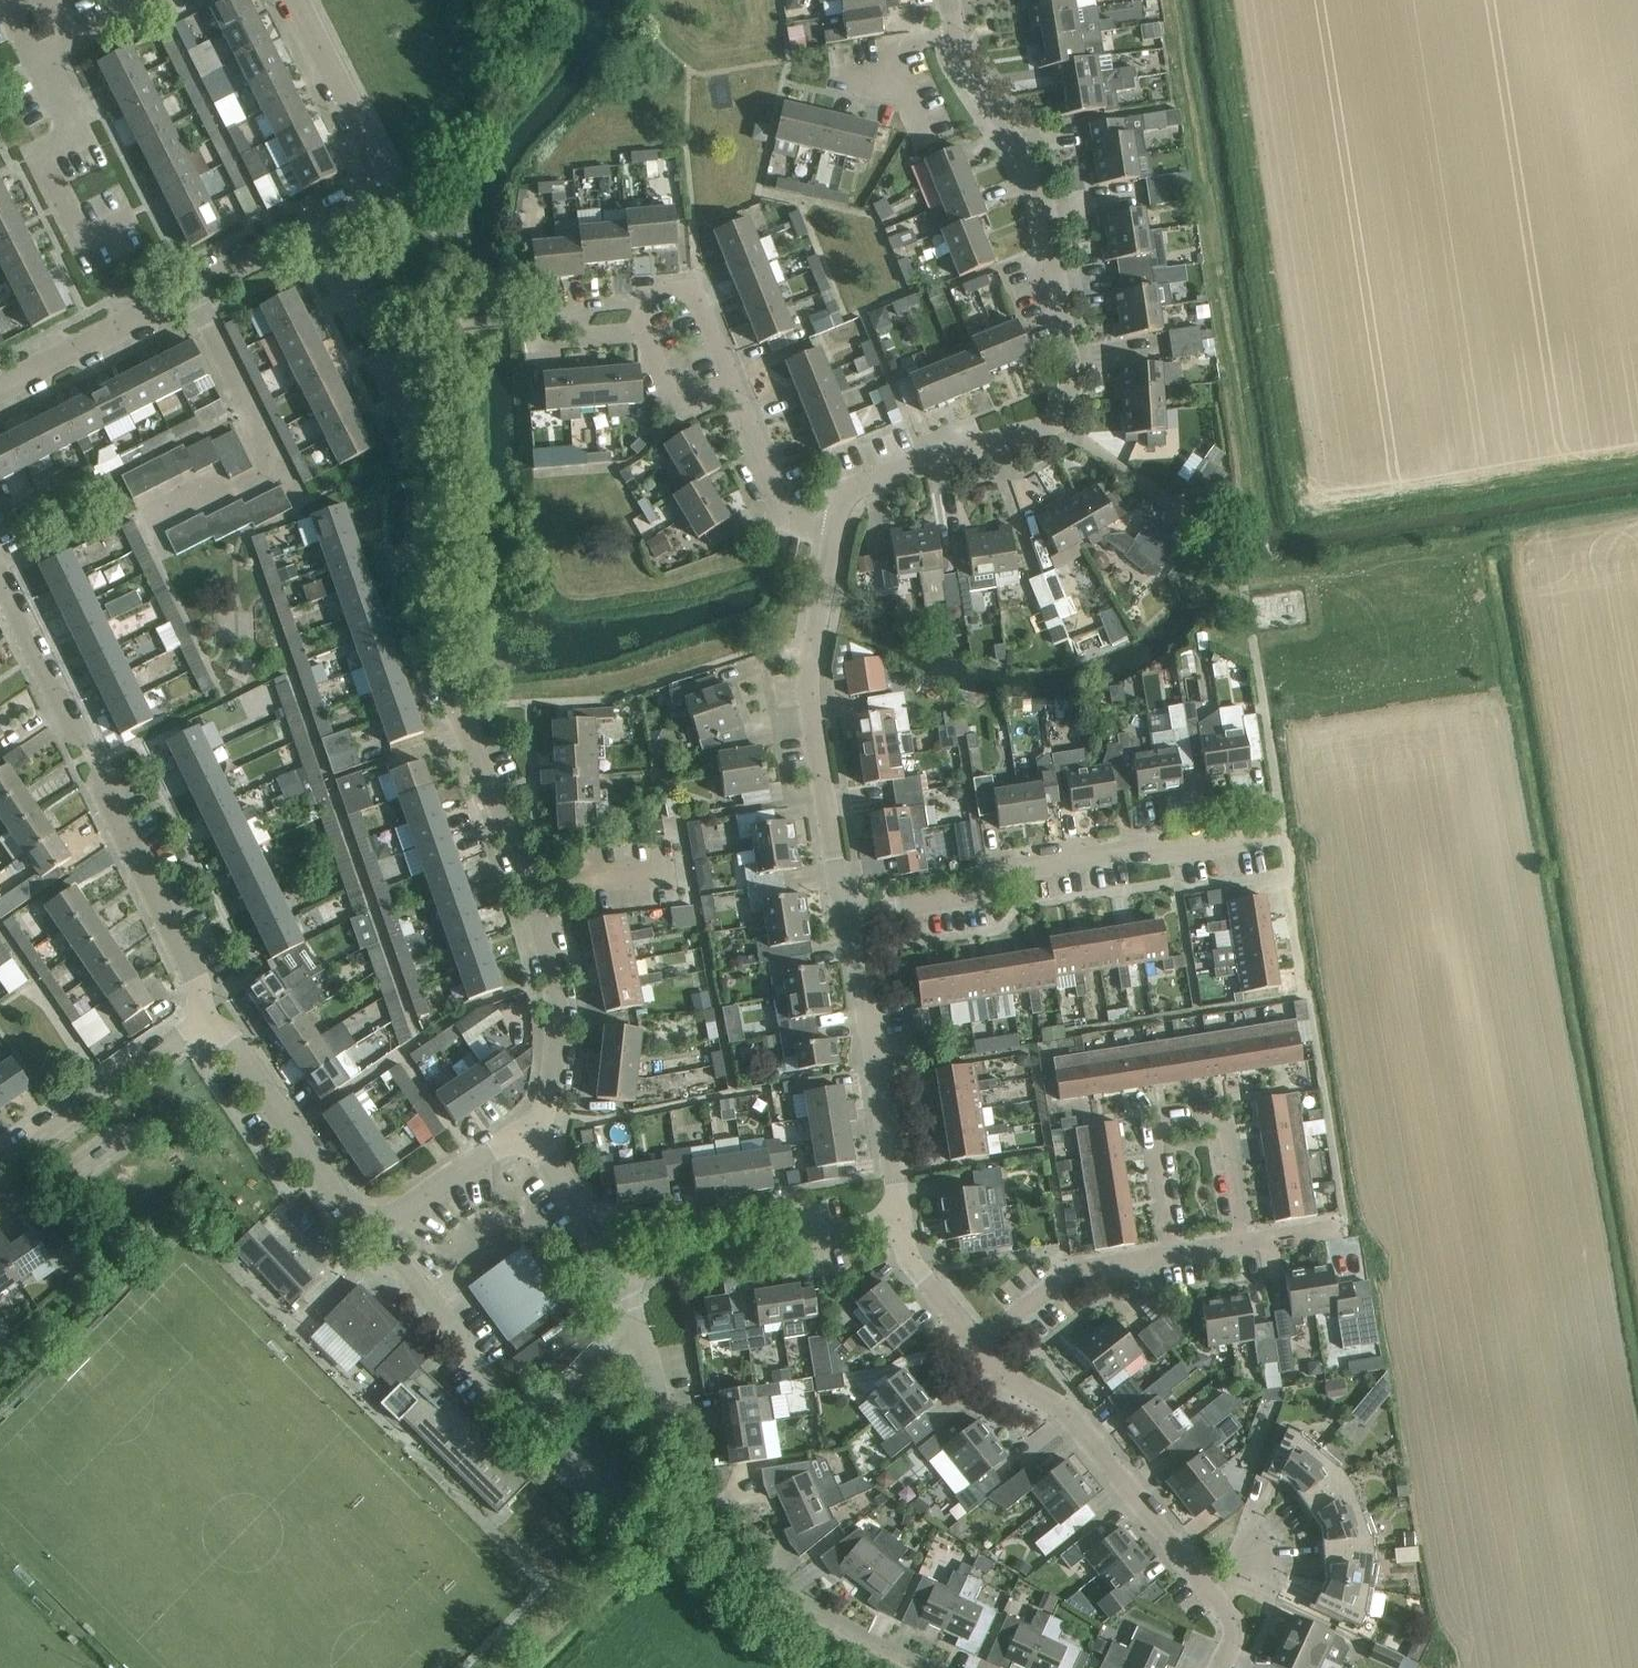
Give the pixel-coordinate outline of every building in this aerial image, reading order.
[(223,33),(256,16),(248,0),(221,0),(209,6),(223,33)] [(787,10),(797,8),(796,0),(786,0),(787,10)] [(819,3),(839,0),(842,15),(887,7),(886,0),(819,0),(819,3)] [(1029,7),(1030,17),(1078,10),(1077,9),(1097,6),(1096,0),(1036,0),(1037,5),(1029,7)] [(889,17),(887,7),(842,15),(844,28),(824,31),(826,43),(883,34),(880,18),(889,17)] [(1078,10),(1030,17),(1032,27),(1041,26),(1043,41),(1102,32),(1102,31),(1114,29),(1112,18),(1080,23),(1078,10)] [(256,16),(223,33),(236,59),(270,42),(256,16)] [(174,24),(187,51),(197,46),(183,19),(174,24)] [(1159,22),(1141,25),(1143,41),(1161,38),(1162,38),(1159,22)] [(790,48),(791,48),(806,45),(802,25),(787,28),(790,48)] [(157,33),(170,59),(179,54),(166,28),(157,33)] [(1104,41),(1102,32),(1043,41),(1045,55),(1037,57),(1038,68),(1051,66),(1085,61),(1085,58),(1083,45),(1104,41)] [(197,46),(187,51),(201,77),(224,66),(211,40),(197,46)] [(270,42),(236,59),(249,85),(283,69),(270,42)] [(97,63),(110,89),(144,72),(131,46),(97,63)] [(183,85),(193,81),(179,54),(170,59),(183,85)] [(1085,61),(1051,66),(1053,75),(1062,73),(1064,88),(1133,78),(1135,77),(1133,65),(1120,67),(1112,69),(1110,54),(1098,56),(1085,58),(1085,61)] [(296,94),(283,69),(249,85),(262,111),(296,94)] [(157,99),(144,72),(110,89),(124,116),(157,99)] [(223,99),(210,73),(201,77),(214,103),(223,99)] [(1135,88),(1133,78),(1064,88),(1066,103),(1058,104),(1059,115),(1075,113),(1075,116),(1119,109),(1116,92),(1123,91),(1123,89),(1135,88)] [(197,112),(206,107),(193,81),(183,85),(197,112)] [(309,121),(296,94),(262,111),(276,137),(309,121)] [(171,125),(157,99),(124,116),(137,142),(171,125)] [(236,125),(223,99),(214,103),(227,130),(236,125)] [(775,139),(798,145),(807,109),(783,103),(775,139)] [(210,138),(219,134),(206,107),(197,112),(210,138)] [(798,145),(822,150),(830,114),(807,109),(798,145)] [(1152,136),(1184,135),(1183,109),(1151,110),(1152,136)] [(854,120),(830,114),(822,150),(846,156),(854,120)] [(1092,138),(1086,139),(1088,151),(1094,150),(1096,161),(1134,155),(1146,154),(1142,131),(1146,131),(1143,115),(1135,116),(1135,117),(1128,118),(1090,124),(1092,138)] [(878,125),(854,120),(846,156),(869,161),(878,125)] [(276,137),(289,164),(322,147),(309,121),(276,137)] [(137,142),(150,168),(184,151),(171,125),(137,142)] [(240,155),(249,151),(236,125),(227,130),(240,155)] [(753,138),(765,141),(768,128),(755,125),(753,138)] [(223,165),(233,160),(219,134),(210,138),(223,165)] [(263,144),(249,151),(240,155),(253,181),(269,174),(260,156),(267,153),(263,144)] [(924,160),(933,183),(967,169),(958,146),(924,160)] [(336,174),(322,147),(289,164),(302,191),(336,174)] [(656,150),(643,152),(644,161),(646,161),(656,160),(657,160),(656,150)] [(184,151),(150,168),(164,195),(197,178),(184,151)] [(632,162),(644,161),(643,152),(631,153),(632,162)] [(1137,178),(1134,155),(1096,161),(1097,172),(1091,173),(1093,185),(1137,178)] [(234,192),(246,186),(233,160),(223,165),(236,190),(234,191),(234,192)] [(656,160),(646,161),(647,178),(658,177),(656,160)] [(595,165),(596,176),(608,174),(608,164),(595,165)] [(583,177),(596,176),(595,165),(582,166),(583,177)] [(967,169),(933,183),(942,205),(977,191),(967,169)] [(1145,179),(1147,192),(1177,188),(1177,187),(1191,185),(1189,172),(1145,179)] [(282,201),(269,174),(253,181),(267,209),(282,201)] [(164,195),(177,220),(211,204),(197,178),(164,195)] [(793,192),(795,182),(778,178),(775,188),(793,192)] [(549,181),(549,191),(563,189),(562,180),(549,181)] [(12,205),(0,181),(0,211),(12,205)] [(549,191),(549,181),(535,182),(536,192),(549,191)] [(795,182),(793,192),(811,196),(813,186),(795,182)] [(811,196),(829,200),(831,191),(824,189),(825,185),(814,182),(813,186),(811,196)] [(246,186),(234,192),(248,219),(259,213),(246,186)] [(1179,201),(1177,188),(1147,192),(1149,206),(1179,201)] [(831,191),(829,200),(847,204),(850,195),(831,191)] [(986,214),(977,191),(942,205),(951,226),(963,221),(964,223),(975,218),(986,214)] [(873,204),(877,212),(890,206),(885,197),(873,204)] [(224,230),(211,204),(177,220),(191,247),(224,230)] [(12,205),(0,211),(0,244),(25,231),(12,205)] [(894,214),(890,206),(877,212),(882,221),(894,214)] [(673,207),(649,209),(653,246),(677,244),(673,207)] [(1106,226),(1107,237),(1146,231),(1143,208),(1098,215),(1100,227),(1106,226)] [(629,249),(653,246),(649,209),(624,212),(626,223),(627,236),(628,236),(629,249)] [(789,214),(793,226),(802,222),(798,210),(789,214)] [(713,231),(722,254),(757,240),(748,217),(713,231)] [(940,230),(950,254),(984,240),(975,218),(964,223),(963,221),(951,226),(940,230)] [(802,222),(793,226),(798,237),(807,234),(802,222)] [(627,236),(626,223),(603,225),(606,262),(630,260),(629,249),(628,236),(627,236)] [(578,228),(579,238),(581,251),(583,264),(606,262),(603,225),(578,228)] [(791,228),(783,231),(787,240),(795,237),(791,228)] [(912,228),(897,234),(888,238),(893,250),(917,239),(912,228)] [(1160,229),(1146,231),(1107,237),(1109,248),(1103,249),(1105,261),(1116,259),(1119,275),(1153,269),(1150,253),(1164,251),(1160,229)] [(25,231),(0,244),(0,265),(5,275),(39,258),(25,231)] [(581,251),(579,238),(556,240),(559,277),(584,275),(583,264),(581,251)] [(559,277),(556,240),(531,242),(535,280),(559,277)] [(722,254),(732,276),(766,262),(757,240),(722,254)] [(984,240),(950,254),(959,276),(993,262),(984,240)] [(812,271),(821,267),(816,254),(807,258),(812,271)] [(897,261),(902,273),(911,269),(906,257),(897,261)] [(5,275),(18,301),(52,284),(39,258),(5,275)] [(775,285),(766,262),(732,276),(741,299),(775,285)] [(821,267),(812,271),(789,280),(793,291),(825,278),(821,267)] [(1117,302),(1119,313),(1159,307),(1171,305),(1167,283),(1156,285),(1154,278),(1166,276),(1165,267),(1153,269),(1119,275),(1121,290),(1109,292),(1111,303),(1117,302)] [(911,269),(902,273),(907,285),(916,280),(911,269)] [(986,275),(974,279),(978,289),(990,284),(986,275)] [(966,293),(978,289),(974,279),(962,284),(966,293)] [(52,284),(18,301),(32,328),(65,311),(52,284)] [(784,307),(775,285),(741,299),(750,321),(784,307)] [(937,285),(926,290),(929,299),(941,294),(937,285)] [(260,306),(273,333),(307,316),(293,289),(260,306)] [(839,311),(834,300),(830,289),(821,293),(830,315),(839,311)] [(904,299),(907,308),(919,303),(915,294),(904,299)] [(895,312),(907,308),(904,299),(892,303),(895,312)] [(793,330),(784,307),(750,321),(759,344),(793,330)] [(1159,307),(1119,313),(1121,324),(1115,325),(1116,337),(1162,330),(1159,307)] [(843,323),(839,311),(830,315),(827,308),(808,315),(816,334),(843,323)] [(273,333),(286,359),(320,342),(307,316),(273,333)] [(237,351),(246,346),(233,320),(224,324),(237,351)] [(1016,321),(994,329),(1008,364),(1030,355),(1016,321)] [(1169,330),(1171,344),(1201,340),(1213,338),(1212,329),(1200,331),(1199,326),(1169,330)] [(1008,364),(994,329),(972,339),(976,349),(986,373),(1008,364)] [(861,344),(865,356),(874,352),(870,340),(861,344)] [(1201,340),(1171,344),(1173,358),(1203,354),(1201,340)] [(181,388),(187,400),(214,386),(192,341),(165,355),(181,388)] [(286,359),(300,386),(333,369),(320,342),(286,359)] [(1214,349),(1213,342),(1204,343),(1204,350),(1214,349)] [(260,373),(246,346),(237,351),(251,377),(260,373)] [(785,361),(794,384),(829,370),(820,348),(785,361)] [(990,383),(986,373),(976,349),(954,358),(968,392),(990,383)] [(874,352),(865,356),(870,368),(879,364),(874,352)] [(155,402),(181,388),(165,355),(138,368),(155,402)] [(968,392),(954,358),(931,367),(945,402),(968,392)] [(632,360),(615,362),(619,414),(629,413),(628,403),(643,402),(639,366),(633,366),(632,360)] [(619,414),(615,362),(597,363),(597,369),(591,370),(593,406),(607,405),(608,415),(619,414)] [(1115,377),(1116,388),(1162,386),(1160,363),(1121,366),(1121,377),(1115,377)] [(896,383),(898,387),(906,406),(919,401),(922,411),(945,402),(931,367),(929,368),(919,372),(916,365),(906,369),(909,378),(902,381),(896,383)] [(138,368),(112,381),(129,415),(155,402),(138,368)] [(333,369),(300,386),(313,412),(347,395),(333,369)] [(580,407),(593,406),(591,370),(566,372),(570,418),(580,417),(580,407)] [(794,384),(803,407),(838,393),(829,370),(794,384)] [(570,418),(566,372),(542,374),(545,410),(560,409),(560,418),(570,418)] [(251,377),(264,404),(273,399),(260,373),(251,377)] [(103,428),(129,415),(112,381),(86,394),(103,428)] [(883,401),(892,397),(887,385),(878,388),(879,389),(867,394),(872,405),(883,401)] [(1162,386),(1116,388),(1117,400),(1123,400),(1123,411),(1163,409),(1162,386)] [(838,393),(803,407),(812,429),(847,415),(838,393)] [(103,428),(86,394),(60,407),(77,441),(83,452),(92,447),(87,436),(103,428)] [(313,412),(326,439),(360,422),(347,395),(313,412)] [(892,397),(883,401),(892,423),(901,419),(892,397)] [(194,412),(196,416),(200,425),(227,411),(221,399),(194,412)] [(273,399),(264,404),(277,430),(286,426),(273,399)] [(51,454),(77,441),(60,407),(34,421),(51,454)] [(1164,432),(1163,409),(1123,411),(1125,440),(1137,439),(1137,433),(1164,432)] [(856,438),(847,415),(812,429),(821,452),(856,438)] [(169,429),(174,438),(200,425),(196,416),(169,429)] [(34,421),(8,434),(25,468),(51,454),(34,421)] [(373,448),(360,422),(326,439),(339,465),(373,448)] [(286,426),(277,430),(290,457),(300,452),(286,426)] [(662,462),(667,471),(707,447),(695,426),(663,445),(670,457),(662,462)] [(174,438),(169,429),(143,442),(148,452),(174,438)] [(211,441),(218,454),(240,443),(234,430),(212,440),(211,441)] [(25,468),(8,434),(0,438),(0,480),(25,468)] [(197,443),(209,466),(220,460),(218,454),(211,441),(212,440),(210,436),(197,443)] [(640,438),(630,447),(636,454),(646,445),(640,438)] [(148,452),(143,442),(117,456),(122,465),(148,452)] [(1186,483),(1198,492),(1215,467),(1225,454),(1208,442),(1199,455),(1204,459),(1186,483)] [(197,443),(185,449),(194,468),(193,468),(195,472),(209,466),(197,443)] [(240,443),(218,454),(220,460),(223,466),(246,455),(240,443)] [(182,474),(193,468),(194,468),(185,449),(183,444),(170,451),(182,474)] [(562,466),(575,465),(574,456),(573,446),(560,447),(562,466)] [(720,468),(707,447),(667,471),(673,480),(680,475),(687,486),(687,487),(704,477),(705,477),(720,468)] [(158,457),(169,480),(182,474),(170,451),(158,457)] [(300,452),(290,457),(304,483),(313,479),(300,452)] [(1144,452),(1134,465),(1175,496),(1185,483),(1144,452)] [(597,454),(598,463),(610,462),(610,453),(597,454)] [(598,463),(597,454),(584,455),(574,456),(575,465),(598,463)] [(253,467),(246,455),(223,466),(230,479),(253,467)] [(122,465),(117,456),(91,469),(96,478),(122,465)] [(146,463),(157,486),(169,480),(158,457),(146,463)] [(133,469),(145,492),(157,486),(146,463),(133,469)] [(619,471),(625,482),(633,477),(627,467),(619,471)] [(1227,475),(1215,467),(1198,492),(1209,500),(1227,475)] [(96,478),(91,469),(65,482),(70,491),(96,478)] [(145,492),(133,469),(121,476),(133,499),(145,492)] [(55,487),(39,495),(43,504),(70,491),(65,482),(64,482),(60,473),(51,477),(55,487)] [(717,497),(705,477),(704,477),(687,487),(687,486),(672,495),(680,507),(671,512),(677,521),(717,497)] [(1077,496),(1102,539),(1110,534),(1106,526),(1127,513),(1114,491),(1104,497),(1103,495),(1108,492),(1102,482),(1077,496)] [(280,485),(268,491),(280,514),(292,508),(280,485)] [(280,514),(268,491),(256,498),(267,520),(280,514)] [(43,504),(39,495),(12,509),(16,518),(43,504)] [(636,500),(644,512),(651,507),(644,496),(636,500)] [(1102,539),(1077,496),(1067,502),(1064,497),(1056,502),(1078,541),(1088,535),(1093,544),(1102,539)] [(729,519),(717,497),(677,521),(682,530),(690,525),(698,538),(705,533),(712,545),(719,540),(713,529),(729,519)] [(256,498),(244,504),(243,504),(252,522),(254,527),(267,520),(256,498)] [(243,504),(244,504),(241,499),(229,505),(241,528),(252,522),(243,504)] [(1078,541),(1056,502),(1045,508),(1048,514),(1037,519),(1057,553),(1078,541)] [(241,528),(229,505),(217,511),(228,534),(241,528)] [(311,516),(320,542),(352,531),(344,505),(311,516)] [(651,507),(644,512),(650,523),(658,518),(651,507)] [(228,534),(217,511),(205,517),(204,518),(213,536),(215,541),(228,534)] [(204,518),(205,517),(202,513),(190,519),(201,542),(213,536),(204,518)] [(201,542),(190,519),(177,525),(189,548),(201,542)] [(122,525),(134,549),(144,544),(133,520),(122,525)] [(959,587),(958,579),(957,574),(943,576),(938,545),(935,524),(923,525),(924,532),(912,533),(921,585),(943,582),(948,607),(952,606),(957,606),(962,605),(959,587)] [(189,548),(177,525),(165,532),(176,554),(189,548)] [(999,533),(987,535),(994,574),(996,587),(1019,583),(1010,525),(998,527),(999,533)] [(1142,546),(1153,554),(1167,535),(1156,527),(1142,546)] [(920,586),(921,585),(912,533),(902,535),(901,529),(889,531),(893,556),(880,558),(885,589),(898,587),(896,576),(918,573),(920,586)] [(969,591),(996,587),(994,574),(987,535),(977,536),(976,530),(964,532),(966,544),(953,546),(957,574),(958,579),(967,578),(969,591)] [(320,542),(328,567),(361,555),(352,531),(320,542)] [(661,532),(646,542),(656,559),(672,549),(661,532)] [(251,537),(260,561),(271,557),(263,533),(251,537)] [(1153,554),(1149,559),(1161,568),(1178,543),(1167,535),(1153,554)] [(1142,569),(1149,559),(1153,554),(1142,546),(1134,541),(1124,556),(1142,569)] [(156,568),(144,544),(134,549),(145,573),(156,568)] [(39,566),(51,590),(82,575),(70,551),(39,566)] [(308,602),(337,592),(370,581),(361,555),(328,567),(310,573),(314,583),(302,587),(308,602)] [(871,555),(857,556),(859,573),(873,571),(871,555)] [(280,583),(276,571),(271,557),(260,561),(269,587),(280,583)] [(1149,559),(1142,569),(1141,570),(1149,576),(1156,576),(1161,568),(1149,559)] [(297,578),(293,565),(276,571),(280,583),(297,578)] [(145,573),(157,598),(168,592),(156,568),(145,573)] [(1041,574),(1053,603),(1066,597),(1054,569),(1041,574)] [(1053,603),(1041,574),(1029,579),(1040,608),(1053,603)] [(51,590),(62,614),(93,599),(82,575),(51,590)] [(337,592),(346,617),(378,606),(370,581),(337,592)] [(280,583),(269,587),(277,612),(289,609),(280,583)] [(106,610),(100,612),(105,623),(142,605),(135,591),(104,606),(106,610)] [(168,592),(157,598),(169,622),(180,616),(168,592)] [(100,612),(93,599),(62,614),(74,638),(105,623),(100,612)] [(1056,610),(1053,602),(1051,603),(1040,608),(1047,624),(1055,645),(1068,640),(1060,619),(1056,610)] [(378,606),(346,617),(354,642),(387,631),(378,606)] [(952,606),(949,610),(950,616),(954,619),(959,618),(962,614),(961,608),(957,606),(952,606)] [(1112,607),(1098,613),(1111,644),(1131,636),(1120,615),(1116,617),(1112,607)] [(289,609),(277,612),(286,638),(298,634),(289,609)] [(191,640),(180,616),(169,622),(180,646),(191,640)] [(74,638),(86,662),(117,647),(105,623),(74,638)] [(1013,624),(1003,625),(1005,637),(1014,636),(1013,624)] [(354,642),(363,668),(396,656),(387,631),(354,642)] [(298,634),(286,638),(295,663),(306,659),(298,634)] [(180,646),(192,670),(203,664),(191,640),(180,646)] [(1003,645),(994,646),(996,660),(1005,658),(1003,645)] [(128,671),(117,647),(86,662),(98,686),(128,671)] [(396,656),(363,668),(372,693),(405,682),(396,656)] [(885,689),(880,657),(845,662),(850,695),(885,689)] [(306,659),(295,663),(304,688),(315,684),(312,675),(306,659)] [(315,684),(326,680),(320,663),(309,667),(312,675),(315,684)] [(215,688),(203,664),(192,670),(204,693),(215,688)] [(128,671),(98,686),(109,710),(140,695),(128,671)] [(1173,674),(1163,676),(1165,687),(1175,685),(1173,674)] [(684,698),(691,718),(733,704),(726,684),(718,687),(714,676),(691,684),(689,677),(668,685),(671,691),(669,692),(673,702),(684,698)] [(372,693),(381,718),(413,707),(405,682),(372,693)] [(275,687),(285,715),(298,711),(288,683),(275,687)] [(315,684),(304,688),(313,713),(324,710),(315,684)] [(870,713),(854,716),(857,738),(909,730),(904,700),(898,701),(897,694),(868,698),(870,713)] [(152,719),(140,695),(109,710),(121,734),(152,719)] [(1043,699),(1031,699),(1031,710),(1043,710),(1043,699)] [(702,749),(719,743),(746,735),(743,724),(740,725),(733,704),(691,718),(702,749)] [(422,732),(413,707),(381,718),(389,743),(422,732)] [(281,708),(274,712),(277,719),(285,716),(281,708)] [(554,749),(604,746),(603,734),(595,734),(594,719),(613,717),(613,708),(574,710),(574,720),(552,721),(554,749)] [(1074,709),(1065,710),(1066,722),(1076,721),(1074,709)] [(324,710),(313,713),(322,739),(333,735),(324,710)] [(955,723),(954,717),(953,710),(943,712),(945,725),(955,723)] [(1206,776),(1228,772),(1222,733),(1218,710),(1199,723),(1186,725),(1187,734),(1188,734),(1191,756),(1203,755),(1206,776)] [(307,737),(298,711),(285,715),(294,741),(307,737)] [(1243,729),(1222,733),(1228,772),(1251,769),(1247,747),(1260,745),(1262,759),(1263,759),(1255,714),(1241,716),(1243,729)] [(965,715),(954,717),(955,723),(957,736),(966,735),(968,734),(965,715)] [(1171,730),(1151,734),(1154,750),(1160,790),(1183,787),(1180,770),(1193,768),(1191,756),(1188,734),(1187,734),(1186,725),(1185,717),(1169,720),(1171,730)] [(955,723),(945,725),(947,738),(941,739),(943,749),(959,746),(957,736),(955,723)] [(178,766),(209,750),(198,726),(167,742),(178,766)] [(333,735),(322,739),(334,774),(361,764),(349,730),(333,735)] [(662,730),(648,734),(652,748),(666,744),(662,730)] [(909,730),(857,738),(861,761),(900,755),(912,753),(909,731),(909,730)] [(968,734),(966,735),(968,749),(979,747),(977,733),(968,734)] [(1129,733),(1117,735),(1125,786),(1125,782),(1136,781),(1138,794),(1160,790),(1154,750),(1141,753),(1139,740),(1129,733)] [(746,735),(719,743),(722,752),(716,753),(720,775),(764,768),(761,747),(751,748),(746,735)] [(1125,786),(1117,735),(1116,735),(1118,743),(1107,745),(1107,749),(1101,766),(1088,768),(1094,808),(1116,804),(1114,788),(1125,786)] [(315,760),(307,737),(294,741),(303,765),(315,760)] [(604,746),(554,749),(555,770),(541,771),(541,778),(597,775),(596,758),(605,758),(604,746)] [(1072,811),(1094,808),(1088,768),(1087,768),(1084,749),(1051,754),(1053,766),(1057,792),(1068,791),(1072,811)] [(178,766),(190,790),(221,774),(209,750),(178,766)] [(900,755),(861,761),(864,784),(892,780),(894,794),(921,790),(919,776),(904,778),(900,755)] [(302,794),(311,791),(324,786),(315,760),(303,765),(304,767),(276,777),(286,800),(297,796),(302,794)] [(402,767),(390,771),(399,798),(432,787),(423,760),(402,767)] [(23,788),(7,764),(0,769),(0,804),(23,788)] [(1057,794),(1057,792),(1053,766),(1038,768),(1039,776),(1015,780),(1016,787),(1017,787),(1022,823),(1047,820),(1043,794),(1056,792),(1056,794),(1057,794)] [(669,768),(658,770),(661,784),(672,782),(669,768)] [(768,789),(764,768),(720,775),(724,797),(742,794),(744,805),(772,801),(770,788),(768,789)] [(341,798),(367,789),(361,771),(335,780),(341,798)] [(233,798),(221,774),(190,790),(202,814),(233,798)] [(557,805),(594,803),(607,802),(607,789),(597,789),(597,775),(541,778),(541,785),(556,784),(557,805)] [(999,827),(1022,823),(1017,787),(1016,787),(1005,789),(1004,781),(993,783),(992,775),(973,778),(979,816),(980,816),(980,814),(996,812),(999,827)] [(672,784),(661,786),(663,797),(667,816),(679,814),(676,795),(674,783),(672,784)] [(321,819),(334,814),(324,786),(311,791),(316,804),(319,812),(309,815),(312,822),(321,819)] [(956,799),(961,798),(964,794),(963,789),(959,786),(954,787),(951,791),(952,796),(956,799)] [(432,787),(399,798),(407,822),(440,810),(432,787)] [(23,788),(0,804),(0,820),(8,832),(39,811),(23,788)] [(347,815),(360,811),(373,807),(367,789),(341,798),(347,815)] [(896,809),(869,813),(873,836),(911,830),(921,829),(927,828),(921,790),(894,794),(896,809)] [(302,794),(297,796),(301,809),(316,804),(311,791),(302,794)] [(245,822),(233,798),(202,814),(213,838),(245,822)] [(594,803),(557,805),(558,829),(595,827),(594,803)] [(449,836),(440,810),(407,822),(416,847),(449,836)] [(752,837),(754,850),(794,844),(790,819),(767,823),(765,810),(736,815),(739,837),(740,839),(752,837)] [(54,834),(39,811),(8,832),(23,855),(54,834)] [(356,840),(368,835),(360,811),(347,815),(356,840)] [(342,838),(334,814),(321,819),(329,843),(342,838)] [(661,819),(647,822),(649,832),(663,830),(661,819)] [(213,838),(225,862),(256,847),(245,822),(213,838)] [(956,839),(972,836),(970,822),(954,824),(956,839)] [(911,830),(873,836),(876,859),(897,856),(906,855),(907,866),(926,863),(925,852),(921,829),(911,830)] [(24,855),(12,863),(19,873),(30,865),(37,875),(41,879),(46,886),(52,881),(56,878),(64,873),(59,865),(71,858),(54,834),(23,855),(24,855)] [(368,835),(356,840),(365,866),(377,861),(391,857),(386,843),(379,845),(376,834),(369,837),(368,835)] [(416,847),(425,872),(457,861),(449,836),(416,847)] [(350,862),(342,838),(329,843),(338,867),(350,862)] [(268,871),(282,865),(270,841),(257,847),(256,847),(225,862),(237,886),(268,871)] [(700,844),(691,845),(693,859),(706,856),(705,847),(700,844)] [(794,844),(754,850),(756,863),(744,865),(748,889),(776,884),(774,871),(798,868),(794,844)] [(707,859),(694,861),(695,869),(709,867),(707,859)] [(377,861),(365,866),(373,890),(386,886),(377,861)] [(425,872),(434,898),(466,886),(457,861),(425,872)] [(338,867),(346,890),(358,886),(350,862),(338,867)] [(268,871),(237,886),(249,910),(280,895),(268,871)] [(778,897),(776,884),(748,889),(751,913),(764,911),(766,923),(806,917),(802,893),(778,897)] [(43,907),(59,930),(90,909),(74,886),(43,907)] [(358,886),(346,890),(354,911),(366,908),(358,886)] [(386,886),(373,890),(382,915),(395,911),(386,886)] [(475,912),(466,886),(434,898),(442,923),(475,912)] [(0,900),(0,918),(0,919),(28,899),(20,887),(0,900)] [(280,895),(249,910),(260,934),(291,919),(280,895)] [(702,906),(713,904),(711,895),(700,897),(702,906)] [(1231,924),(1268,918),(1264,896),(1227,902),(1230,920),(1231,924)] [(675,929),(696,925),(692,905),(671,907),(675,929)] [(714,906),(703,908),(705,921),(716,919),(714,906)] [(90,909),(59,930),(75,953),(106,932),(90,909)] [(395,911),(382,915),(391,942),(404,937),(415,933),(409,916),(398,920),(395,911)] [(367,912),(352,918),(363,950),(367,949),(379,945),(367,912)] [(442,923),(451,948),(484,937),(475,912),(442,923)] [(642,939),(640,930),(628,932),(625,914),(588,921),(592,944),(630,937),(630,941),(642,939)] [(810,941),(806,917),(766,923),(768,936),(755,938),(759,962),(797,956),(797,955),(788,957),(786,945),(810,941)] [(1272,941),(1268,918),(1231,924),(1230,920),(1218,922),(1220,931),(1231,929),(1234,947),(1272,941)] [(291,919),(260,934),(272,958),(279,955),(300,944),(303,943),(291,919)] [(1139,924),(1145,961),(1162,958),(1164,970),(1174,969),(1172,956),(1168,957),(1162,920),(1139,924)] [(1220,931),(1218,922),(1207,923),(1209,933),(1220,931)] [(1145,961),(1139,924),(1116,928),(1122,964),(1118,965),(1120,977),(1129,976),(1129,977),(1146,975),(1144,961),(1145,961)] [(24,954),(33,948),(17,925),(8,931),(24,954)] [(640,930),(642,939),(653,937),(651,927),(640,930)] [(1116,928),(1094,932),(1100,968),(1118,965),(1122,964),(1116,928)] [(122,956),(106,932),(75,953),(91,977),(122,956)] [(1094,932),(1071,935),(1077,972),(1072,972),(1074,984),(1084,983),(1082,971),(1100,968),(1094,932)] [(1072,972),(1077,972),(1071,935),(1049,939),(1050,949),(1056,986),(1057,986),(1057,989),(1075,987),(1076,997),(1086,995),(1084,983),(1074,984),(1072,972)] [(404,937),(391,942),(400,966),(412,962),(404,937)] [(492,962),(484,937),(451,948),(460,973),(492,962)] [(634,959),(630,941),(630,937),(592,944),(597,966),(634,959)] [(1272,941),(1234,947),(1237,965),(1238,970),(1275,964),(1272,941)] [(12,959),(0,942),(0,965),(1,966),(12,959)] [(367,949),(375,973),(387,969),(379,945),(367,949)] [(40,977),(49,972),(33,948),(24,954),(40,977)] [(1029,991),(1030,1002),(1040,1001),(1038,989),(1056,986),(1050,949),(1027,952),(1033,990),(1029,991)] [(1027,952),(1005,956),(1011,993),(1029,991),(1033,990),(1027,952)] [(91,977),(107,999),(137,979),(122,956),(91,977)] [(797,956),(759,962),(759,963),(768,961),(772,985),(784,983),(786,996),(826,989),(822,965),(799,969),(797,956)] [(984,998),(986,1009),(995,1008),(993,996),(1011,993),(1005,956),(982,959),(988,997),(984,998)] [(12,959),(1,966),(0,967),(0,981),(9,994),(27,982),(12,959)] [(597,966),(601,989),(638,982),(639,986),(650,984),(648,975),(637,978),(634,959),(597,966)] [(966,1001),(984,998),(988,997),(982,959),(960,963),(966,1001)] [(412,962),(400,966),(408,991),(421,987),(412,962)] [(501,987),(492,962),(460,973),(469,999),(501,987)] [(939,1005),(941,1016),(951,1015),(949,1003),(966,1001),(960,963),(938,966),(944,1004),(939,1005)] [(1279,986),(1275,964),(1238,970),(1237,965),(1226,967),(1227,976),(1239,974),(1242,992),(1279,986)] [(290,994),(312,980),(302,966),(280,980),(273,970),(245,989),(261,1013),(290,994)] [(921,1008),(939,1005),(944,1004),(938,966),(915,970),(921,1008)] [(1227,976),(1226,967),(1214,969),(1216,978),(1227,976)] [(375,973),(384,998),(396,994),(387,969),(375,973)] [(56,1001),(65,995),(49,972),(40,977),(56,1001)] [(648,975),(650,984),(661,982),(661,979),(660,973),(648,975)] [(1129,976),(1120,977),(1122,989),(1131,988),(1129,977),(1129,976)] [(154,1002),(137,979),(107,999),(123,1023),(122,1024),(131,1037),(152,1022),(143,1009),(154,1002)] [(638,982),(601,989),(606,1012),(627,1007),(634,1006),(642,1004),(643,1004),(639,986),(638,982)] [(421,987),(408,991),(417,1017),(430,1012),(421,987)] [(261,1013),(276,1035),(304,1016),(305,1016),(326,1001),(318,989),(296,1003),(290,994),(261,1013)] [(766,1031),(767,1036),(780,1034),(809,1030),(807,1017),(830,1013),(826,989),(786,996),(788,1008),(776,1010),(779,1029),(766,1031)] [(712,1007),(710,993),(693,996),(696,1010),(712,1007)] [(396,994),(384,998),(393,1023),(404,1019),(396,994)] [(72,1023),(80,1017),(65,995),(56,1001),(72,1023)] [(1040,1001),(1030,1002),(1032,1014),(1041,1012),(1040,1001)] [(476,1009),(455,1024),(462,1034),(468,1042),(503,1018),(493,1003),(476,1009)] [(719,1038),(715,1020),(713,1008),(703,1010),(709,1040),(719,1038)] [(987,1021),(997,1020),(995,1008),(986,1009),(987,1021)] [(81,1018),(80,1017),(72,1023),(88,1047),(109,1032),(93,1009),(81,1018)] [(1232,1013),(1188,1021),(1190,1029),(1233,1020),(1232,1013)] [(953,1026),(951,1015),(941,1016),(943,1028),(953,1026)] [(318,1036),(305,1016),(304,1016),(276,1035),(290,1055),(318,1036)] [(404,1019),(393,1023),(401,1046),(411,1038),(404,1019)] [(1296,1019),(1266,1023),(1272,1065),(1303,1061),(1296,1019)] [(1266,1023),(1235,1028),(1242,1070),(1272,1065),(1266,1023)] [(439,1050),(462,1034),(455,1024),(432,1039),(439,1050)] [(602,1049),(639,1053),(641,1029),(604,1025),(602,1049)] [(740,1027),(726,1030),(728,1043),(743,1041),(740,1027)] [(1242,1070),(1235,1028),(1205,1033),(1212,1075),(1242,1070)] [(810,1042),(809,1030),(780,1034),(767,1036),(767,1037),(762,1038),(764,1050),(774,1048),(774,1045),(781,1044),(783,1058),(796,1056),(798,1070),(838,1063),(834,1038),(810,1042)] [(1181,1080),(1212,1075),(1205,1033),(1174,1038),(1181,1080)] [(333,1057),(334,1059),(345,1051),(356,1043),(350,1035),(328,1050),(318,1036),(290,1055),(305,1077),(333,1057)] [(995,1038),(984,1040),(986,1051),(997,1050),(995,1038)] [(1181,1080),(1174,1038),(1144,1043),(1151,1085),(1181,1080)] [(439,1050),(432,1039),(410,1055),(417,1065),(439,1050)] [(53,1043),(30,1061),(41,1076),(65,1057),(53,1043)] [(1120,1090),(1151,1085),(1144,1043),(1114,1048),(1120,1090)] [(480,1063),(500,1092),(522,1076),(521,1074),(531,1066),(532,1057),(533,1047),(517,1058),(508,1044),(480,1063)] [(1114,1048),(1083,1052),(1090,1094),(1120,1090),(1114,1048)] [(639,1053),(602,1049),(599,1073),(636,1077),(639,1053)] [(712,1052),(714,1065),(723,1063),(721,1050),(712,1052)] [(360,1073),(345,1051),(334,1059),(333,1057),(305,1077),(321,1100),(360,1073)] [(1060,1099),(1090,1094),(1083,1052),(1053,1057),(1060,1099)] [(1029,1054),(1017,1055),(1018,1063),(1023,1067),(1030,1066),(1029,1054)] [(9,1102),(31,1087),(11,1058),(0,1066),(0,1090),(9,1102)] [(388,1070),(404,1092),(414,1085),(399,1063),(388,1070)] [(458,1078),(478,1107),(500,1092),(480,1063),(458,1078)] [(726,1076),(723,1063),(714,1065),(717,1077),(726,1076)] [(936,1069),(939,1092),(976,1086),(975,1082),(972,1064),(936,1069)] [(636,1077),(599,1073),(596,1098),(633,1102),(636,1077)] [(793,1081),(783,1083),(785,1094),(795,1092),(795,1094),(803,1093),(807,1117),(854,1110),(852,1100),(844,1101),(842,1086),(823,1089),(821,1076),(799,1079),(793,1080),(793,1081)] [(456,1122),(478,1107),(458,1078),(436,1094),(456,1122)] [(998,1078),(987,1080),(988,1090),(1000,1088),(998,1078)] [(987,1080),(975,1082),(976,1086),(939,1092),(943,1115),(980,1109),(977,1092),(988,1090),(987,1080)] [(404,1092),(419,1114),(429,1107),(414,1085),(404,1092)] [(0,1090),(0,1108),(9,1102),(0,1090)] [(1255,1099),(1260,1129),(1302,1123),(1297,1092),(1255,1099)] [(338,1137),(367,1117),(351,1095),(323,1115),(338,1137)] [(732,1099),(719,1101),(722,1121),(736,1118),(732,1099)] [(429,1107),(419,1114),(406,1123),(420,1144),(433,1135),(434,1136),(444,1129),(429,1107)] [(943,1115),(946,1138),(983,1132),(983,1126),(980,1109),(943,1115)] [(856,1120),(854,1110),(807,1117),(811,1143),(850,1136),(847,1121),(856,1120)] [(1309,1123),(1323,1121),(1321,1111),(1308,1113),(1309,1123)] [(1075,1116),(1060,1119),(1062,1130),(1062,1129),(1075,1127),(1077,1127),(1075,1116)] [(338,1137),(354,1159),(382,1139),(367,1117),(338,1137)] [(1080,1158),(1122,1151),(1117,1121),(1077,1127),(1075,1127),(1080,1158)] [(1005,1123),(994,1124),(996,1134),(1007,1132),(1005,1123)] [(1265,1160),(1307,1153),(1302,1123),(1260,1129),(1265,1160)] [(983,1132),(946,1138),(950,1160),(987,1154),(984,1136),(996,1134),(994,1124),(983,1126),(983,1132)] [(1325,1126),(1315,1127),(1317,1139),(1327,1137),(1325,1126)] [(594,1141),(592,1129),(580,1131),(582,1143),(594,1141)] [(1062,1130),(1051,1131),(1052,1142),(1064,1140),(1062,1129),(1062,1130)] [(679,1150),(676,1151),(680,1178),(693,1176),(696,1199),(722,1195),(716,1157),(691,1161),(687,1133),(677,1135),(679,1150)] [(854,1162),(850,1136),(811,1143),(815,1166),(807,1167),(810,1182),(837,1178),(835,1165),(854,1162)] [(382,1139),(354,1159),(369,1181),(397,1162),(382,1139)] [(766,1150),(741,1153),(748,1200),(758,1198),(757,1190),(773,1187),(770,1169),(783,1167),(780,1147),(779,1139),(764,1141),(766,1150)] [(789,1145),(780,1147),(783,1167),(792,1165),(789,1145)] [(663,1161),(638,1165),(644,1203),(670,1199),(667,1180),(680,1178),(676,1151),(675,1151),(675,1149),(661,1151),(663,1161)] [(1122,1151),(1080,1158),(1085,1189),(1127,1182),(1122,1151)] [(741,1153),(716,1157),(722,1195),(737,1193),(738,1201),(748,1200),(741,1153)] [(1312,1184),(1307,1153),(1265,1160),(1270,1191),(1312,1184)] [(618,1206),(644,1203),(638,1165),(614,1169),(612,1156),(598,1158),(602,1185),(615,1183),(618,1206)] [(1070,1159),(1056,1162),(1058,1172),(1072,1170),(1070,1159)] [(938,1194),(941,1217),(988,1210),(985,1188),(1002,1185),(999,1167),(972,1171),(975,1188),(938,1194)] [(1127,1182),(1085,1189),(1090,1219),(1132,1212),(1127,1182)] [(1332,1182),(1318,1184),(1319,1188),(1320,1194),(1334,1192),(1332,1182)] [(1312,1184),(1270,1191),(1275,1221),(1317,1214),(1313,1189),(1312,1184)] [(1074,1208),(1064,1209),(1066,1221),(1076,1220),(1074,1208)] [(992,1231),(988,1210),(941,1217),(945,1240),(982,1234),(985,1250),(1012,1246),(1009,1228),(992,1231)] [(1137,1243),(1132,1212),(1090,1219),(1095,1250),(1137,1243)] [(1075,1222),(1065,1223),(1067,1235),(1077,1233),(1075,1222)] [(290,1300),(311,1280),(259,1224),(235,1247),(249,1263),(253,1260),(290,1300)] [(17,1280),(50,1258),(32,1231),(11,1246),(0,1230),(0,1255),(17,1280)] [(508,1340),(515,1335),(562,1301),(523,1247),(469,1287),(508,1340)] [(17,1280),(0,1255),(0,1293),(17,1280)] [(1331,1264),(1308,1268),(1315,1314),(1337,1311),(1342,1348),(1360,1345),(1350,1282),(1334,1285),(1331,1264)] [(1315,1314),(1308,1268),(1285,1271),(1291,1309),(1274,1311),(1279,1340),(1296,1337),(1295,1326),(1303,1325),(1302,1316),(1315,1314)] [(853,1311),(864,1325),(897,1299),(882,1281),(877,1285),(869,1274),(847,1292),(859,1307),(853,1311)] [(415,1333),(413,1331),(401,1318),(397,1322),(359,1284),(324,1320),(363,1358),(359,1361),(373,1375),(376,1371),(394,1389),(396,1390),(421,1365),(430,1355),(412,1336),(415,1333)] [(776,1288),(783,1329),(784,1338),(806,1334),(804,1318),(818,1316),(814,1288),(800,1290),(799,1285),(776,1288)] [(754,1298),(741,1300),(746,1327),(764,1324),(765,1332),(783,1329),(776,1288),(753,1292),(754,1298)] [(1247,1293),(1224,1297),(1231,1343),(1253,1339),(1256,1353),(1276,1350),(1271,1322),(1252,1326),(1247,1293)] [(746,1327),(741,1300),(728,1302),(727,1296),(704,1300),(704,1301),(691,1303),(697,1336),(709,1334),(710,1341),(728,1338),(727,1330),(746,1327)] [(1201,1303),(1188,1305),(1195,1322),(1204,1320),(1206,1332),(1208,1347),(1231,1343),(1224,1297),(1201,1300),(1201,1303)] [(915,1332),(907,1321),(911,1317),(897,1299),(864,1325),(857,1332),(871,1350),(885,1338),(894,1349),(898,1346),(915,1332)] [(562,1301),(515,1335),(521,1342),(518,1345),(523,1351),(512,1358),(537,1372),(543,1368),(548,1374),(554,1369),(555,1371),(556,1372),(558,1373),(560,1373),(561,1372),(563,1371),(593,1341),(594,1339),(594,1337),(594,1335),(592,1333),(590,1332),(588,1332),(586,1333),(573,1316),(575,1315),(567,1304),(565,1306),(562,1301)] [(1151,1323),(1171,1348),(1185,1337),(1165,1312),(1151,1323)] [(1094,1331),(1123,1368),(1141,1353),(1112,1317),(1094,1331)] [(8,1331),(0,1319),(0,1337),(8,1331)] [(1157,1359),(1171,1348),(1151,1323),(1138,1335),(1157,1359)] [(1123,1368),(1094,1331),(1076,1346),(1105,1382),(1123,1368)] [(833,1337),(827,1342),(829,1355),(833,1351),(840,1346),(833,1337)] [(833,1351),(829,1355),(832,1373),(841,1372),(847,1371),(847,1368),(833,1351)] [(1197,1355),(1192,1365),(1207,1371),(1211,1361),(1197,1355)] [(1360,1359),(1362,1372),(1378,1370),(1381,1364),(1379,1356),(1360,1359)] [(1154,1382),(1167,1398),(1173,1394),(1170,1391),(1189,1376),(1191,1379),(1203,1370),(1180,1361),(1154,1382)] [(1314,1362),(1309,1369),(1310,1376),(1322,1374),(1322,1372),(1323,1372),(1322,1363),(1320,1364),(1320,1361),(1314,1362)] [(394,1389),(380,1403),(399,1422),(402,1418),(498,1513),(515,1495),(530,1480),(455,1405),(457,1403),(429,1375),(420,1366),(396,1390),(394,1389)] [(867,1397),(882,1415),(918,1386),(904,1368),(886,1382),(867,1397)] [(787,1369),(771,1372),(773,1383),(778,1382),(789,1380),(787,1369)] [(831,1373),(816,1376),(818,1392),(844,1388),(841,1372),(832,1373),(831,1373)] [(1387,1372),(1371,1391),(1386,1403),(1391,1397),(1387,1372)] [(811,1378),(791,1381),(794,1399),(814,1395),(811,1378)] [(1118,1411),(1135,1397),(1142,1392),(1131,1378),(1107,1397),(1118,1411)] [(725,1390),(719,1391),(720,1393),(726,1392),(727,1404),(722,1405),(725,1428),(766,1421),(766,1422),(773,1421),(769,1397),(780,1395),(780,1393),(778,1382),(773,1383),(753,1386),(747,1387),(741,1388),(725,1390)] [(933,1405),(918,1386),(882,1415),(895,1432),(880,1444),(891,1457),(895,1454),(913,1440),(903,1428),(933,1405)] [(1264,1390),(1255,1419),(1262,1421),(1269,1401),(1283,1401),(1281,1388),(1264,1390)] [(1121,1424),(1136,1442),(1172,1413),(1158,1395),(1121,1424)] [(1177,1439),(1185,1450),(1212,1428),(1199,1412),(1187,1421),(1191,1427),(1186,1431),(1172,1413),(1136,1442),(1150,1460),(1177,1439)] [(943,1449),(957,1466),(993,1437),(978,1419),(949,1443),(939,1431),(922,1444),(917,1448),(928,1461),(943,1449)] [(766,1422),(766,1421),(725,1428),(729,1451),(735,1450),(737,1463),(759,1460),(781,1457),(775,1421),(773,1421),(766,1422)] [(1221,1439),(1212,1428),(1185,1450),(1193,1459),(1166,1480),(1180,1498),(1217,1470),(1217,1469),(1227,1462),(1213,1445),(1221,1439)] [(1279,1480),(1291,1485),(1322,1447),(1301,1429),(1300,1434),(1287,1428),(1279,1445),(1276,1443),(1269,1455),(1260,1476),(1278,1483),(1279,1480)] [(834,1434),(822,1436),(823,1449),(836,1447),(834,1434)] [(993,1437),(957,1466),(970,1483),(955,1496),(968,1513),(993,1492),(981,1477),(1007,1456),(993,1437)] [(1294,1497),(1302,1509),(1347,1477),(1340,1467),(1343,1464),(1322,1447),(1291,1485),(1298,1495),(1294,1497)] [(993,1492),(988,1497),(1006,1509),(1010,1506),(1032,1489),(1045,1506),(1082,1477),(1067,1459),(1038,1483),(1028,1470),(1025,1467),(1001,1486),(993,1492)] [(783,1465),(761,1469),(763,1485),(766,1485),(771,1497),(777,1495),(784,1511),(838,1486),(832,1473),(817,1479),(809,1461),(783,1465)] [(887,1469),(875,1478),(884,1490),(896,1481),(887,1469)] [(1231,1487),(1217,1470),(1180,1498),(1195,1517),(1231,1487)] [(838,1487),(838,1486),(784,1511),(791,1526),(785,1529),(791,1541),(789,1543),(800,1556),(838,1525),(831,1516),(827,1508),(874,1486),(859,1477),(838,1487)] [(1096,1495),(1082,1477),(1045,1506),(1059,1523),(1035,1543),(1045,1556),(1059,1545),(1076,1531),(1067,1519),(1096,1495)] [(1347,1477),(1302,1509),(1310,1520),(1314,1518),(1321,1528),(1367,1511),(1358,1485),(1354,1488),(1347,1477)] [(1406,1481),(1397,1482),(1398,1496),(1407,1495),(1406,1481)] [(883,1492),(874,1498),(878,1505),(887,1500),(883,1492)] [(919,1498),(909,1505),(924,1516),(930,1506),(919,1498)] [(1377,1537),(1367,1511),(1321,1528),(1322,1540),(1318,1541),(1319,1555),(1373,1550),(1372,1537),(1377,1537)] [(845,1573),(859,1583),(895,1538),(891,1535),(883,1529),(871,1543),(864,1537),(866,1535),(860,1527),(837,1544),(819,1557),(829,1570),(830,1569),(841,1578),(845,1573)] [(1085,1557),(1099,1574),(1135,1545),(1121,1527),(1091,1550),(1082,1538),(1060,1555),(1070,1569),(1085,1557)] [(896,1528),(891,1535),(895,1538),(901,1532),(896,1528)] [(1414,1533),(1405,1534),(1405,1546),(1415,1545),(1414,1533)] [(908,1549),(895,1538),(859,1583),(872,1594),(868,1599),(879,1608),(878,1610),(893,1617),(914,1571),(905,1567),(903,1569),(896,1563),(908,1549)] [(1113,1591),(1098,1603),(1110,1618),(1114,1614),(1131,1600),(1120,1586),(1138,1572),(1150,1563),(1135,1545),(1099,1574),(1111,1589),(1113,1591)] [(1417,1547),(1408,1548),(1410,1562),(1418,1561),(1417,1547)] [(1373,1550),(1319,1555),(1320,1568),(1324,1568),(1325,1581),(1374,1589),(1379,1562),(1377,1549),(1373,1550)] [(978,1555),(972,1567),(987,1573),(992,1561),(979,1555),(978,1555)] [(1019,1558),(1014,1566),(1026,1575),(1032,1567),(1019,1558)] [(962,1561),(956,1572),(966,1576),(971,1566),(962,1561)] [(927,1623),(943,1630),(968,1575),(967,1577),(966,1576),(956,1572),(953,1570),(945,1588),(936,1584),(937,1582),(923,1575),(902,1621),(916,1628),(917,1626),(924,1629),(927,1623)] [(968,1575),(943,1630),(958,1638),(956,1643),(963,1647),(962,1649),(977,1656),(998,1610),(983,1603),(982,1606),(974,1602),(982,1581),(968,1575)] [(1369,1616),(1374,1589),(1325,1581),(1320,1592),(1317,1590),(1308,1607),(1328,1617),(1341,1622),(1343,1618),(1360,1626),(1365,1614),(1369,1616)] [(1047,1595),(1041,1607),(1052,1612),(1058,1600),(1047,1595)] [(1024,1667),(1028,1667),(1052,1616),(1037,1609),(1030,1625),(1007,1615),(986,1660),(1001,1667),(1002,1665),(1008,1667),(1009,1667),(1012,1662),(1024,1667)] [(1294,1615),(1283,1639),(1323,1658),(1341,1667),(1349,1650),(1346,1645),(1345,1645),(1342,1637),(1294,1615)] [(1052,1616),(1028,1667),(1073,1667),(1082,1649),(1060,1639),(1067,1623),(1052,1616)] [(1105,1656),(1106,1655),(1133,1667),(1165,1667),(1166,1665),(1172,1667),(1176,1660),(1178,1661),(1184,1646),(1139,1625),(1132,1640),(1134,1641),(1130,1649),(1112,1641),(1111,1644),(1097,1638),(1092,1649),(1105,1656)] [(1283,1639),(1272,1663),(1282,1667),(1340,1667),(1341,1667),(1323,1658),(1283,1639)] [(1369,1658),(1390,1667),(1415,1667),(1418,1663),(1375,1644),(1369,1658)] [(1408,1653),(1406,1657),(1416,1662),(1420,1654),(1414,1651),(1408,1653)] [(1106,1655),(1105,1656),(1100,1667),(1133,1667),(1106,1655)]
